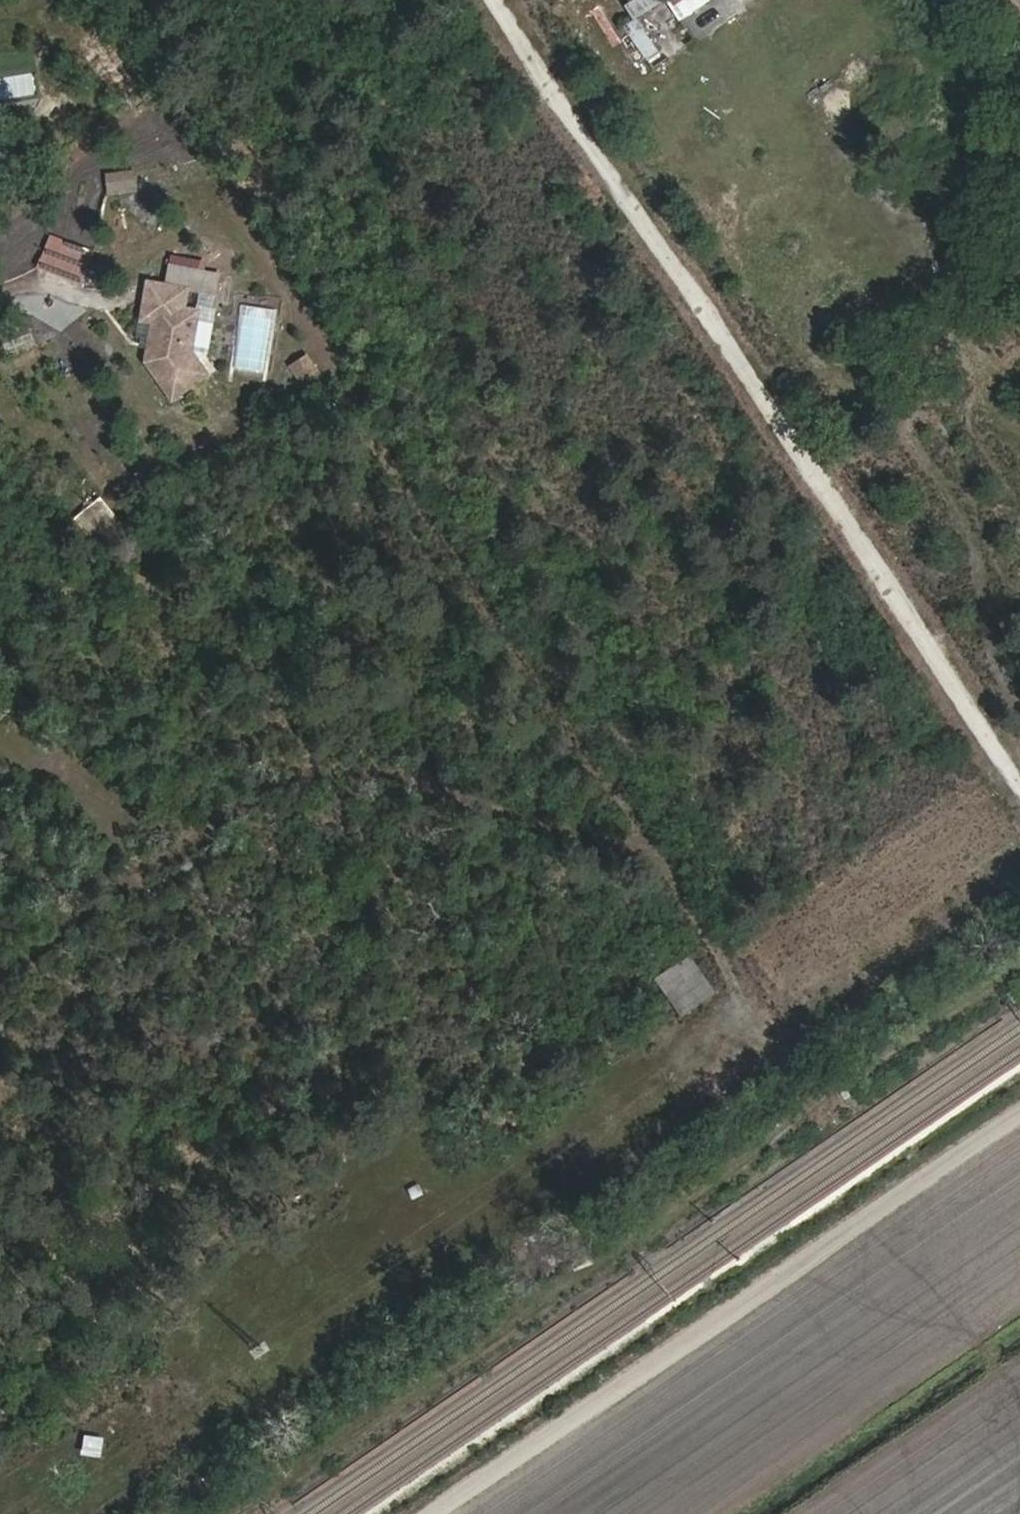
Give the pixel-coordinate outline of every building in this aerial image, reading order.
[(664,0),(629,0),(623,4),(633,20),(664,0)] [(636,17),(623,26),(645,61),(659,52),(636,17)] [(134,168),(109,172),(112,194),(138,190),(134,168)] [(75,275),(78,250),(52,247),(49,272),(75,275)] [(189,305),(191,282),(155,278),(151,312),(159,313),(155,356),(178,391),(212,368),(200,350),(203,306),(189,305)] [(288,364),(300,383),(320,371),(308,351),(288,364)] [(91,542),(119,519),(99,495),(71,518),(91,542)] [(654,977),(680,1017),(717,993),(690,953),(654,977)] [(84,1432),(79,1452),(100,1457),(104,1437),(84,1432)]
